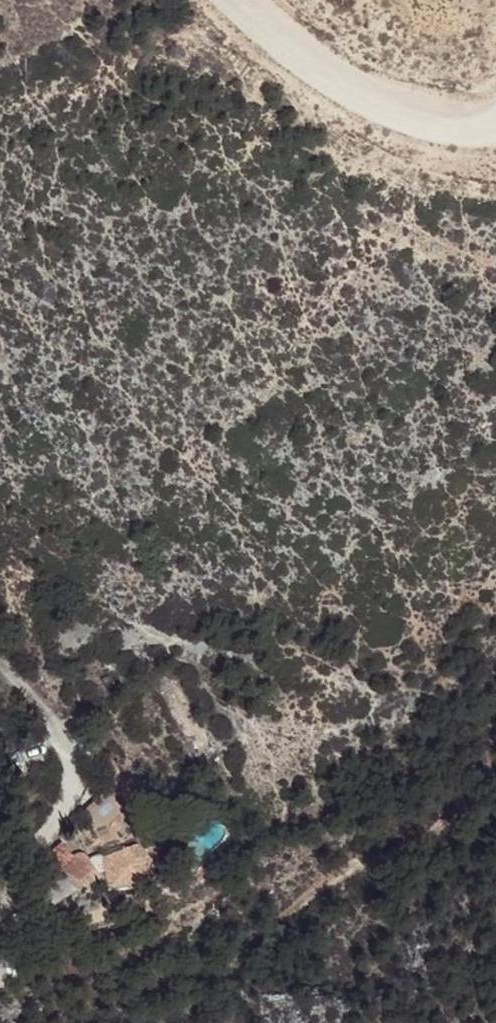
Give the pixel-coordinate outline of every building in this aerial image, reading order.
[(156,874),(151,839),(123,843),(112,847),(114,824),(125,818),(113,796),(90,809),(99,824),(97,849),(94,850),(91,852),(86,846),(83,845),(81,846),(79,846),(77,847),(74,849),(62,836),(45,849),(58,864),(60,862),(64,864),(86,879),(106,865),(110,882),(156,874)] [(79,884),(86,879),(64,864),(61,866),(79,884)]
